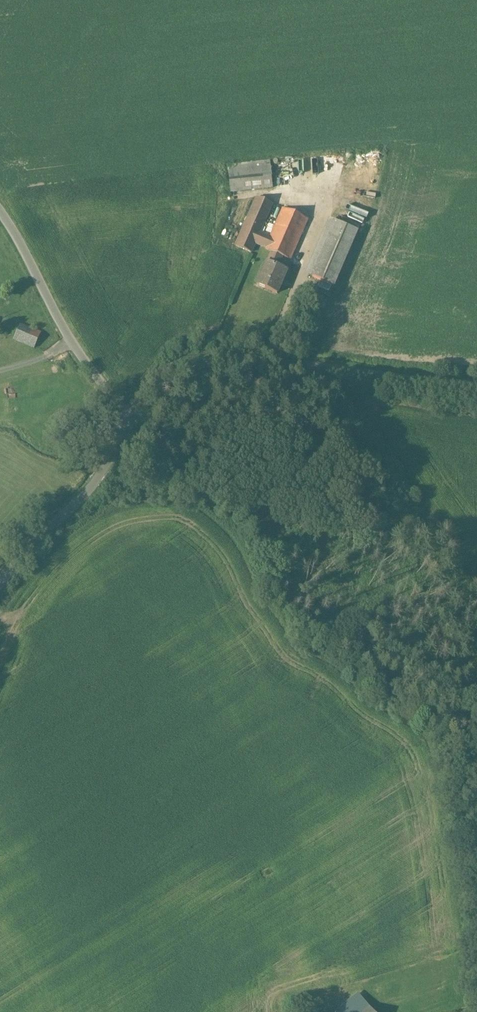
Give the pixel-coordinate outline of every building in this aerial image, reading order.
[(269,161),(227,165),(230,193),(272,188),(269,161)] [(350,188),(346,205),(355,207),(353,214),(368,217),(373,193),(350,188)] [(256,197),(235,246),(251,253),(255,244),(260,233),(272,204),(256,197)] [(307,219),(282,209),(270,237),(265,248),(265,249),(272,252),(282,256),(290,260),(307,219)] [(334,221),(310,277),(333,287),(358,231),(334,221)] [(270,237),(260,233),(255,244),(265,248),(270,237)] [(282,256),(272,252),(267,262),(277,267),(282,256)] [(267,262),(266,262),(256,285),(277,294),(286,271),(277,267),(267,262)] [(41,333),(20,324),(14,340),(34,349),(41,333)] [(359,994),(336,1011),(373,1011),(359,994)]
